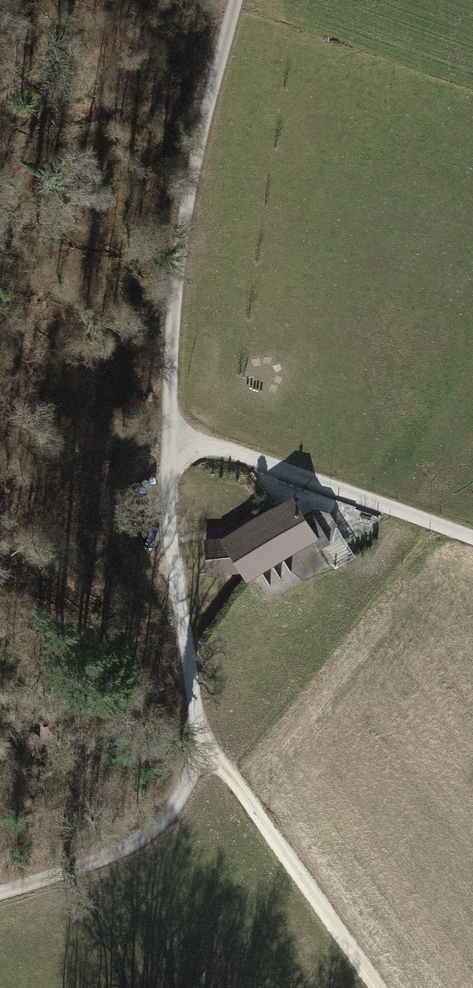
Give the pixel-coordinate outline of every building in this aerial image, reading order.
[(325,537),(299,493),(226,539),(208,538),(212,573),(249,571),(254,580),(325,537)]
